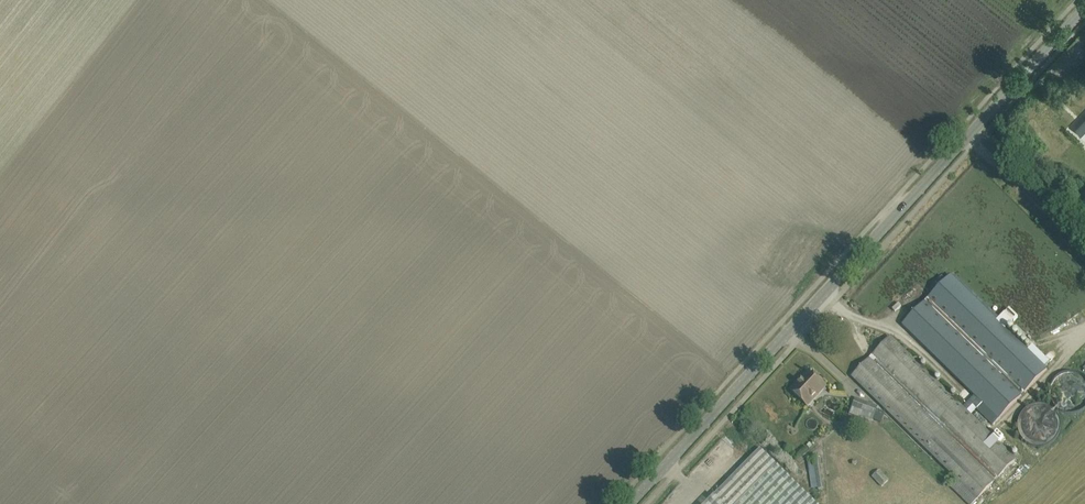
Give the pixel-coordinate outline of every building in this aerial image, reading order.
[(950,275),(902,325),(999,419),(1047,369),(950,275)] [(1014,321),(1015,320),(1018,317),(1010,308),(1006,312),(1005,313),(1014,321)] [(898,345),(890,337),(852,376),(957,478),(950,487),(968,503),(972,503),(1016,459),(898,345)] [(826,387),(818,379),(810,371),(791,391),(807,406),(826,387)] [(878,406),(856,398),(852,407),(874,415),(878,417),(881,409),(877,408),(878,406)] [(768,456),(760,448),(705,503),(818,503),(768,456)] [(814,458),(807,459),(812,488),(818,487),(818,490),(823,489),(818,456),(814,457),(814,458)] [(878,469),(871,476),(880,486),(888,479),(878,469)]
